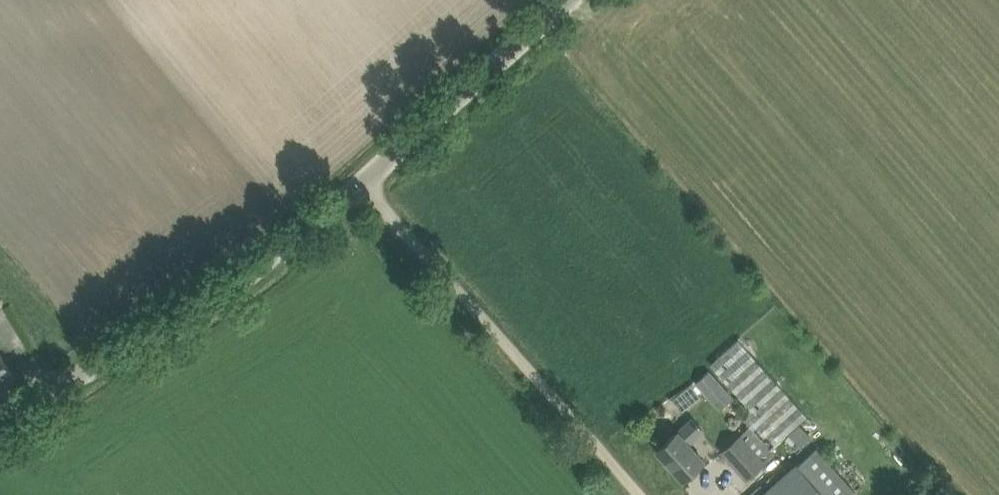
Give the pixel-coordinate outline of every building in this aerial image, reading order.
[(807,414),(739,338),(711,363),(754,411),(746,418),(771,447),(807,414)] [(14,376),(4,359),(0,351),(0,384),(14,376)] [(710,369),(696,381),(720,407),(734,395),(710,369)] [(693,417),(673,436),(658,449),(684,478),(703,461),(688,445),(705,430),(693,417)] [(777,454),(771,447),(770,447),(752,426),(724,451),(749,479),(777,454)] [(799,464),(798,462),(761,494),(849,494),(856,489),(818,445),(799,464)]
